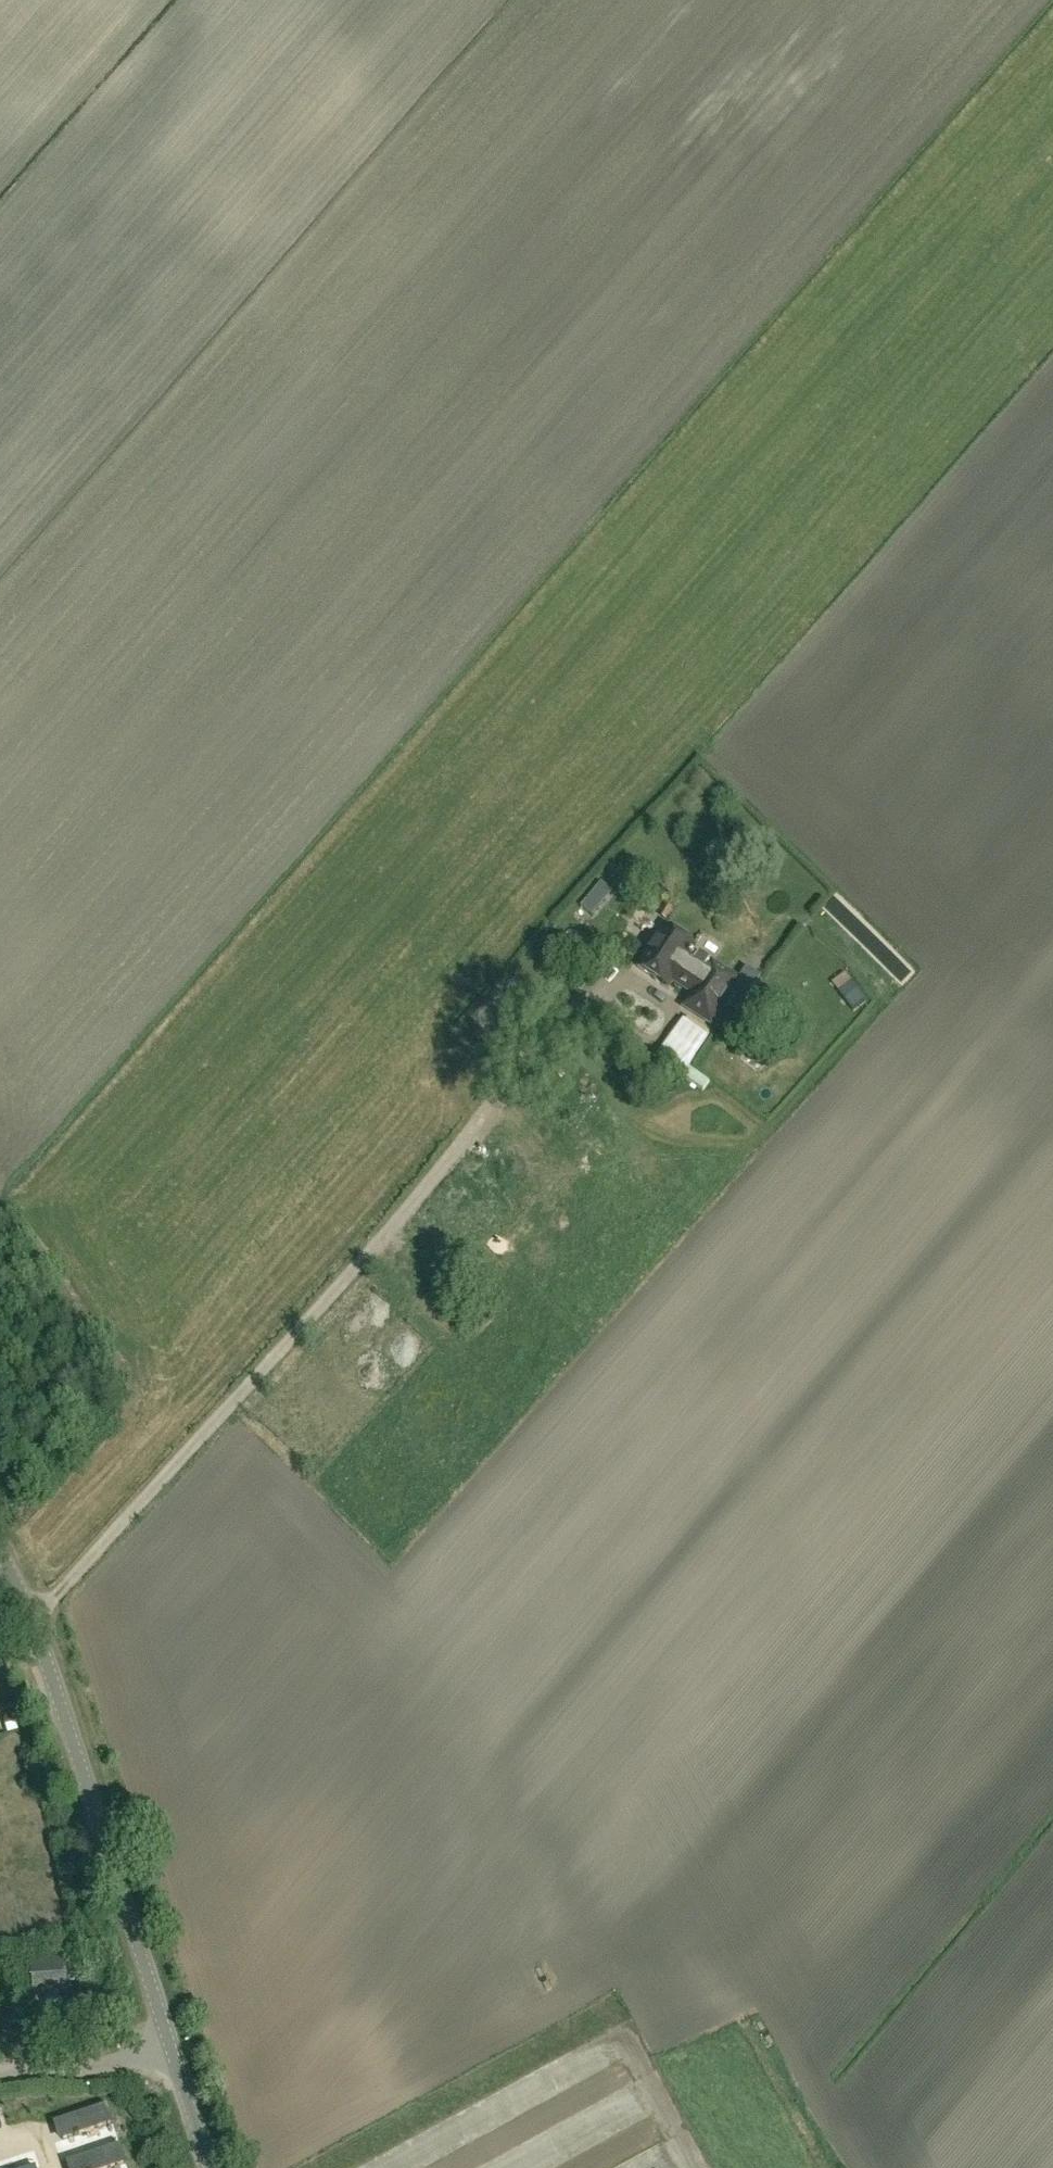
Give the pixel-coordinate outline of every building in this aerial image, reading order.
[(601,882),(592,893),(604,902),(613,892),(601,882)] [(711,966),(690,952),(694,946),(664,928),(639,968),(668,987),(672,980),(693,994),(685,1007),(710,1023),(738,979),(712,963),(711,966)] [(851,981),(838,992),(851,1009),(865,999),(851,981)] [(34,1995),(68,1993),(66,1959),(32,1962),(34,1995)] [(108,2095),(54,2112),(62,2138),(116,2121),(108,2095)] [(67,2151),(72,2167),(104,2167),(129,2160),(121,2134),(67,2151)] [(1,2167),(38,2167),(35,2157),(1,2167)]
